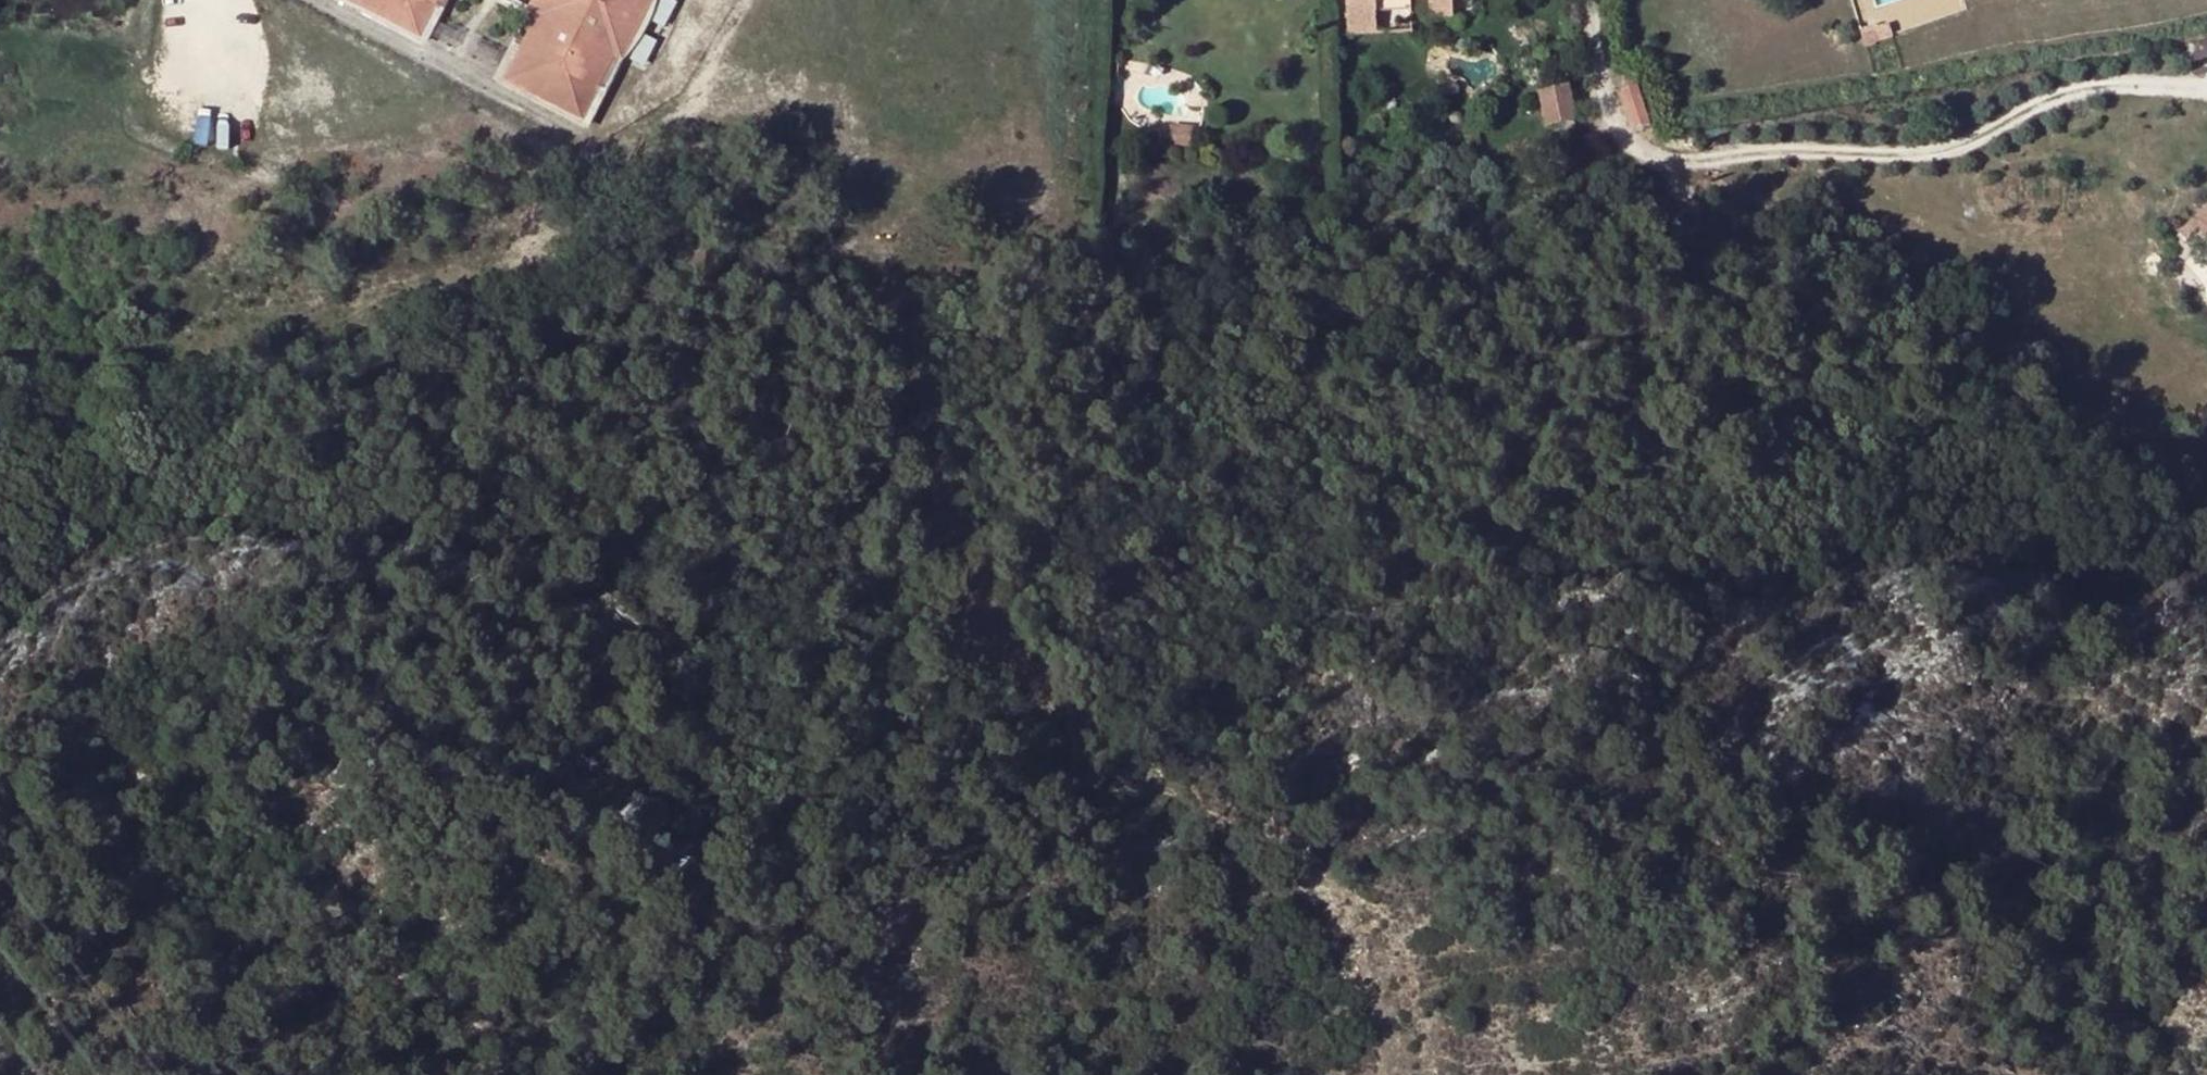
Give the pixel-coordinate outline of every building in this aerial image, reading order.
[(418,37),(436,0),(345,0),(418,37)] [(527,13),(533,16),(501,79),(580,119),(613,57),(619,59),(650,0),(501,0),(527,13)] [(1346,16),(1374,16),(1375,0),(1347,0),(1346,16)] [(2189,44),(2193,73),(2206,71),(2206,41),(2189,44)] [(1543,122),(1573,118),(1568,82),(1538,86),(1543,122)]
